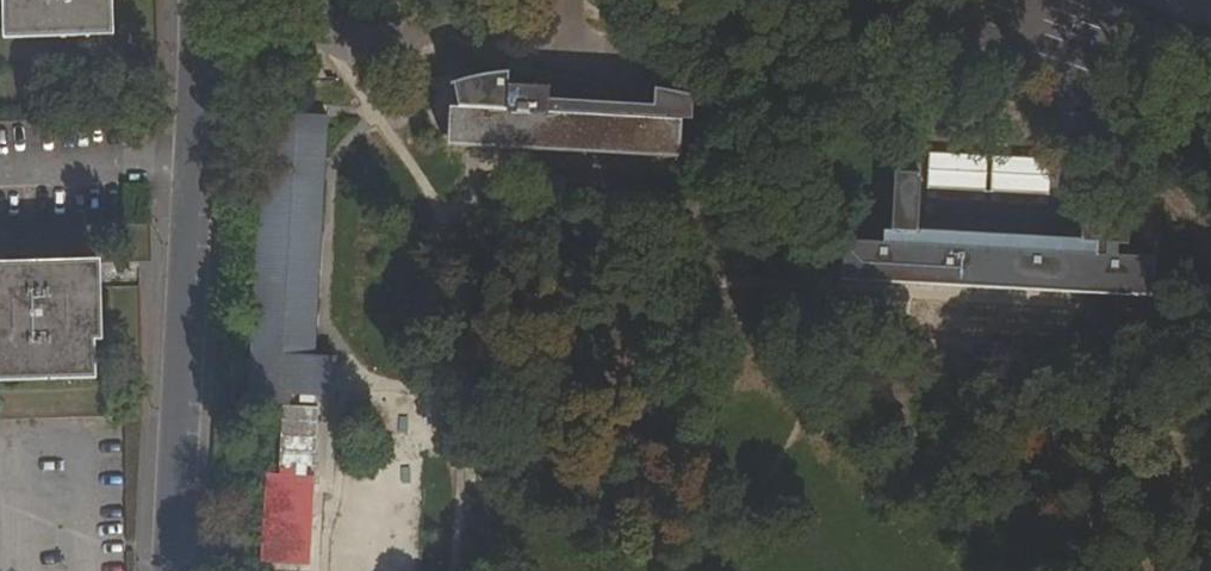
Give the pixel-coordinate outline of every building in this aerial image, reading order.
[(1,1),(6,1),(7,34),(111,30),(109,0),(0,0),(1,1)] [(681,121),(549,113),(550,88),(508,86),(507,111),(449,108),(447,145),(679,159),(681,121)] [(338,357),(314,356),(326,115),(266,112),(251,393),(276,393),(267,570),(319,570),(329,396),(336,396),(338,357)] [(1159,251),(1102,249),(1103,236),(1061,235),(1061,246),(947,242),(948,230),(907,228),(906,240),(846,238),(844,279),(1157,292),(1159,251)] [(95,265),(0,267),(0,376),(94,374),(93,341),(98,341),(95,265)]
